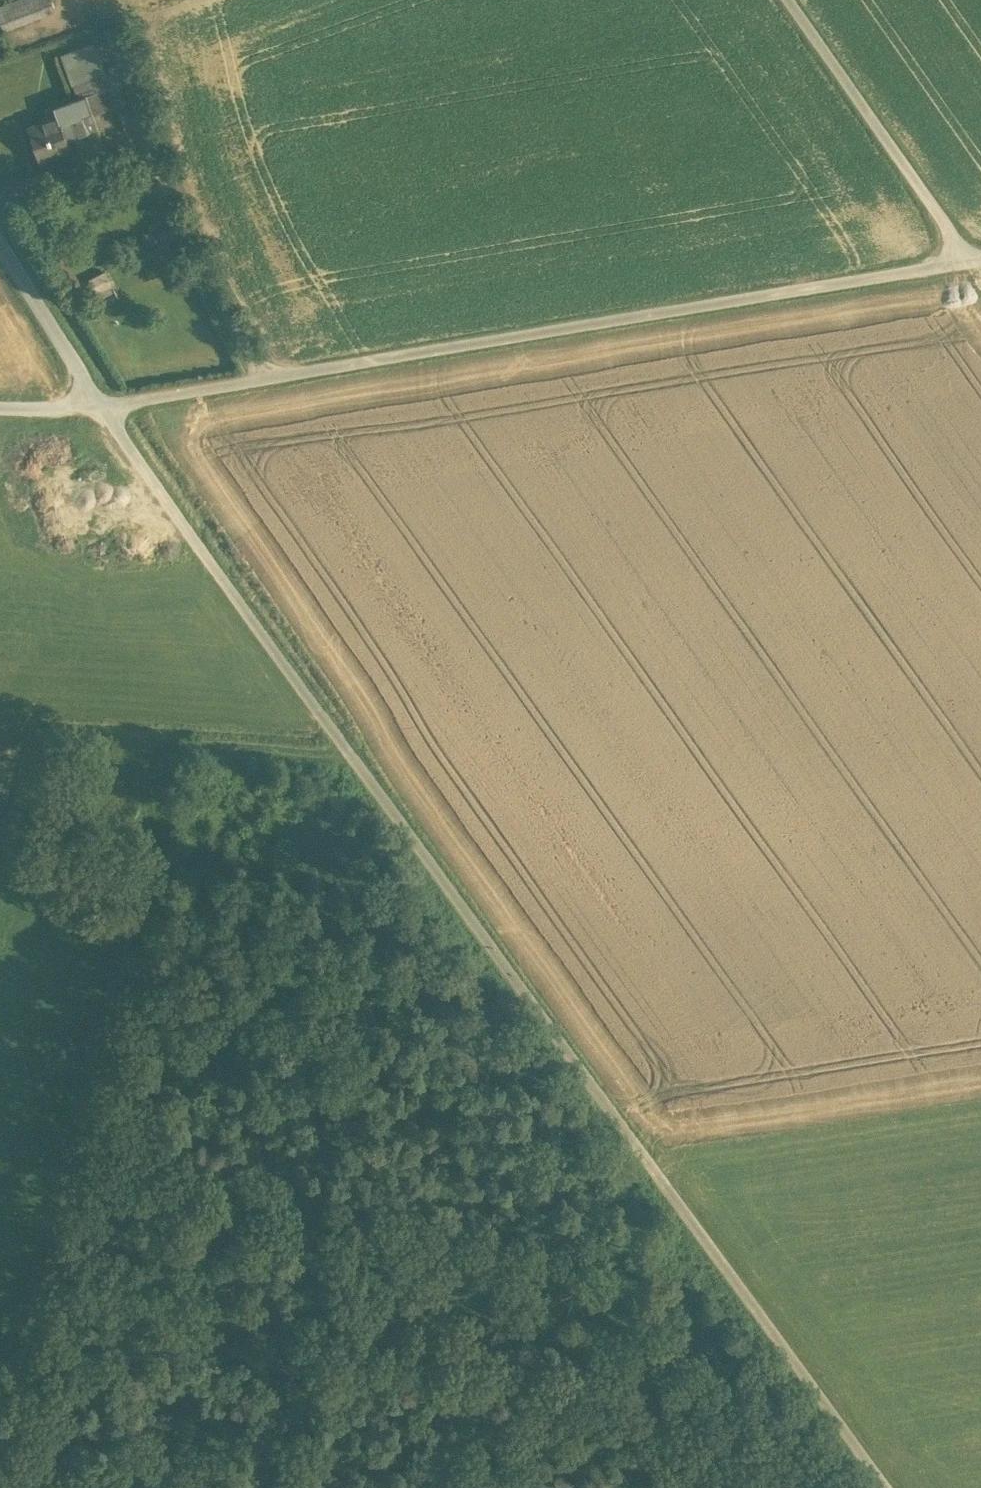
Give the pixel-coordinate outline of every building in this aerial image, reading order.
[(0,7),(0,17),(4,28),(54,8),(51,0),(16,0),(0,7)] [(93,44),(63,55),(73,81),(82,78),(103,70),(102,67),(93,44)] [(115,61),(102,67),(103,70),(109,85),(95,90),(102,108),(110,104),(116,118),(134,110),(115,61)] [(109,85),(103,70),(82,78),(88,93),(95,90),(109,85)] [(45,109),(49,119),(58,116),(61,122),(74,117),(91,111),(85,93),(47,108),(45,109)] [(22,114),(28,128),(49,119),(45,109),(47,108),(46,104),(22,114)] [(28,128),(39,157),(70,145),(67,137),(79,132),(74,117),(61,122),(58,116),(49,119),(28,128)] [(152,216),(137,225),(147,242),(162,234),(152,216)] [(91,276),(82,282),(97,308),(115,298),(107,283),(98,287),(91,276)]
